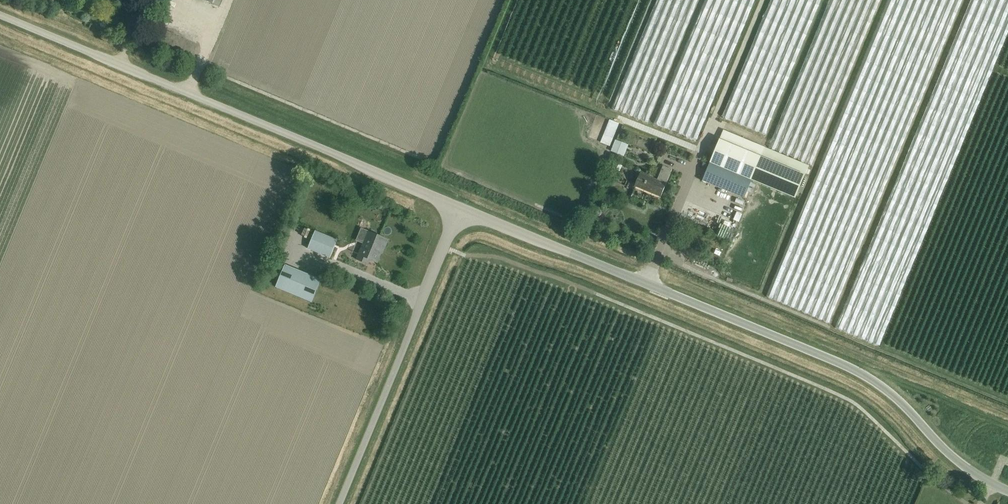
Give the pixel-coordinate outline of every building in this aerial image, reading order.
[(220,10),(213,29),(220,31),(227,12),(220,10)] [(595,139),(604,142),(612,118),(602,115),(595,139)] [(619,154),(624,142),(617,140),(613,151),(619,154)] [(719,140),(710,163),(752,181),(793,199),(803,178),(719,140)] [(710,163),(702,181),(744,200),(752,181),(710,163)] [(659,197),(671,168),(662,165),(656,179),(640,173),(635,187),(659,197)] [(684,206),(682,210),(694,216),(696,211),(684,206)] [(332,263),(341,243),(314,231),(305,250),(332,263)] [(368,232),(356,260),(368,265),(370,260),(377,263),(382,250),(383,250),(388,240),(372,233),(372,234),(368,232)] [(315,308),(325,282),(284,266),(274,292),(315,308)]
